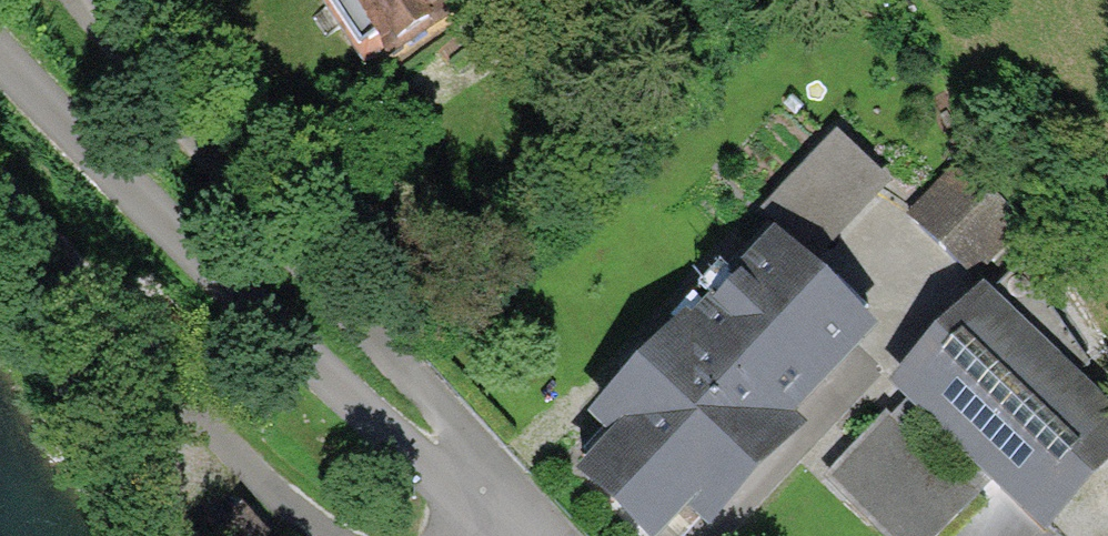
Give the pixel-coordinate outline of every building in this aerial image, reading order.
[(498,0),(331,0),(387,83),(502,6),(498,0)] [(905,217),(976,283),(1025,231),(954,165),(905,217)] [(772,255),(692,340),(800,441),(881,355),(772,255)] [(1046,535),(1053,535),(1107,477),(1107,401),(990,292),(894,395),(1046,535)] [(800,441),(692,340),(680,329),(585,431),(606,451),(568,492),(616,535),(674,535),(679,531),(685,535),(712,535),(800,441)] [(950,520),(883,435),(834,474),(883,535),(930,535),(950,520)]
